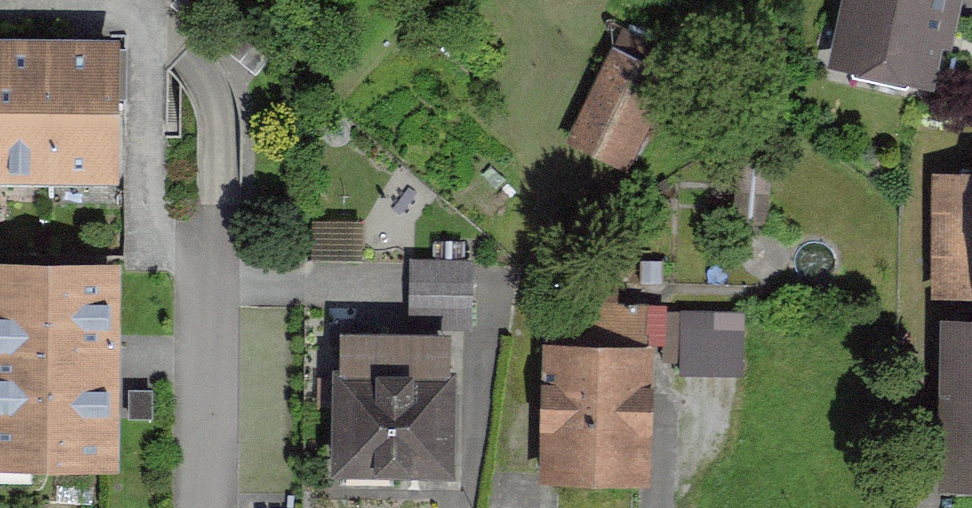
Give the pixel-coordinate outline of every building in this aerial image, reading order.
[(956,0),(845,0),(834,53),(941,75),(956,0)] [(0,35),(0,180),(54,180),(55,36),(0,35)] [(129,36),(55,36),(54,180),(128,181),(129,36)] [(638,162),(682,70),(619,40),(575,133),(638,162)] [(477,254),(414,254),(414,299),(477,300),(477,254)] [(121,266),(0,266),(0,474),(120,474),(121,266)] [(612,299),(612,323),(669,325),(670,300),(612,299)] [(683,303),(681,360),(747,362),(749,305),(683,303)] [(971,479),(971,326),(956,326),(956,479),(971,479)] [(463,474),(465,333),(337,332),(336,473),(463,474)] [(659,494),(663,348),(557,345),(553,491),(659,494)]
